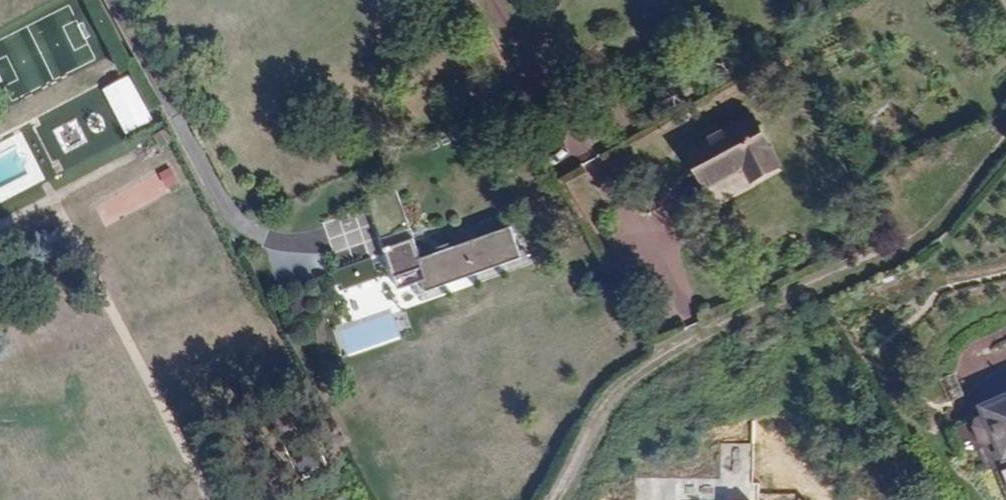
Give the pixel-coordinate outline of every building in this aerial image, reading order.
[(104,86),(122,134),(152,123),(134,75),(104,86)] [(749,184),(783,166),(754,114),(688,150),(707,188),(740,170),(749,184)] [(150,140),(155,150),(156,152),(167,146),(166,144),(161,134),(150,140)] [(366,194),(378,234),(408,225),(395,184),(366,194)] [(518,258),(508,226),(417,254),(411,234),(381,243),(395,285),(418,278),(422,288),(518,258)] [(370,251),(328,264),(332,278),(338,277),(340,282),(376,271),(370,251)] [(984,414),(996,443),(1004,460),(1005,459),(1005,396),(981,407),(984,414)] [(996,443),(984,414),(967,421),(979,450),(996,443)] [(753,444),(721,444),(721,478),(634,476),(633,499),(752,499),(753,444)]
